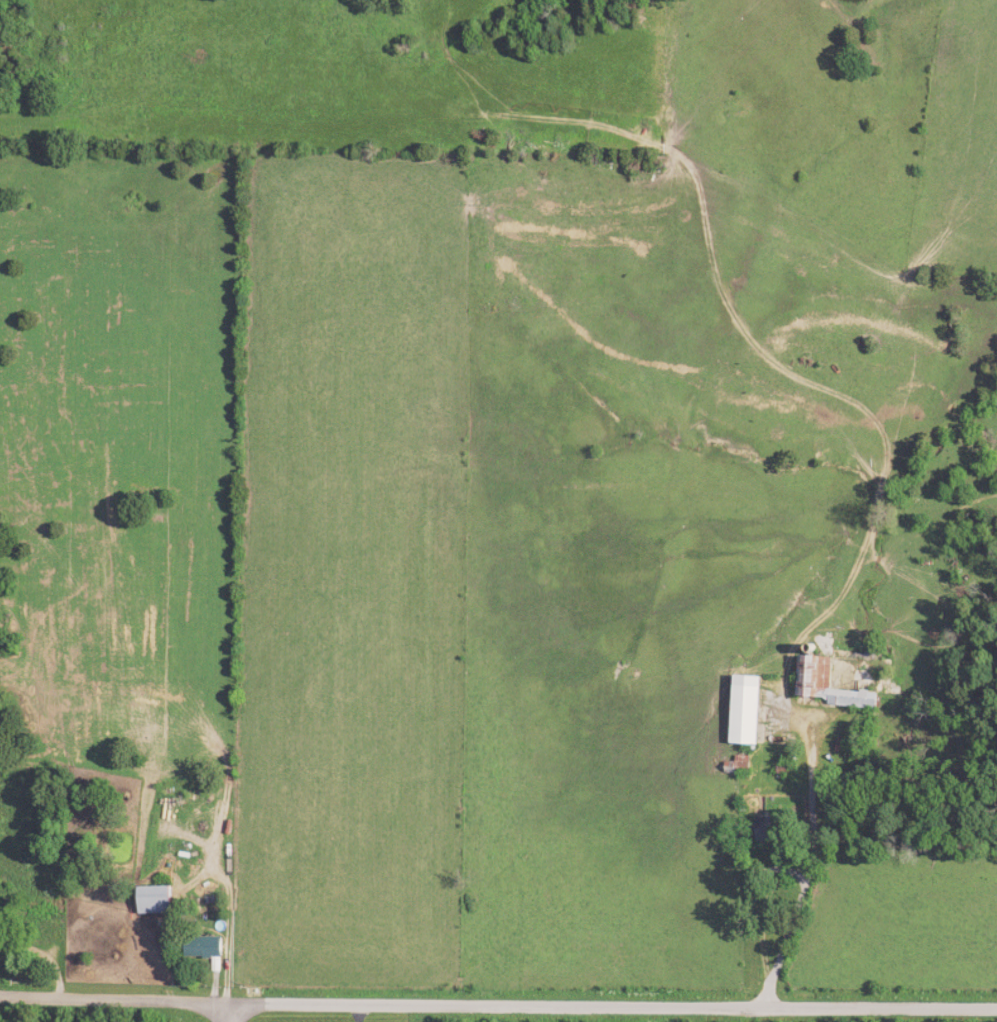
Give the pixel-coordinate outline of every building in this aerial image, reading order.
[(809,698),(831,699),(831,706),(880,709),(881,693),(834,690),(836,658),(811,656),(809,698)] [(768,677),(740,676),(737,744),(765,746),(768,677)] [(761,832),(780,833),(781,818),(761,817),(761,832)] [(142,888),(142,915),(174,914),(174,887),(142,888)] [(226,939),(189,938),(189,958),(226,959),(226,939)]
